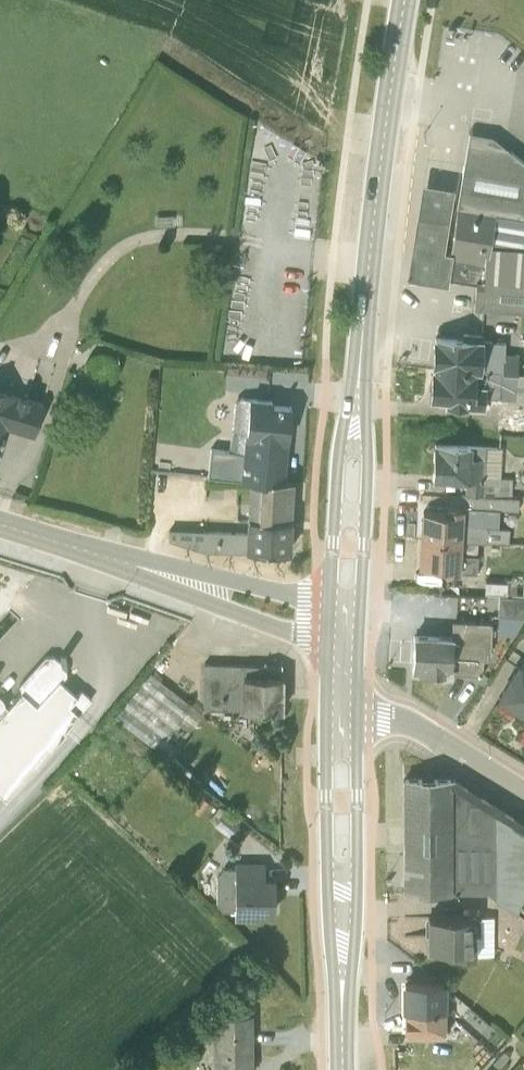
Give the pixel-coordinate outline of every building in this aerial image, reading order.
[(490,134),(468,132),(456,207),(457,207),(450,251),(450,254),(447,256),(444,275),(446,278),(475,282),(473,306),(474,306),(523,310),(523,248),(519,248),(523,218),(523,162),(490,134)] [(450,254),(450,251),(443,250),(453,186),(419,180),(405,278),(446,284),(446,278),(444,275),(447,256),(450,254)] [(461,338),(433,336),(431,367),(518,373),(519,353),(503,351),(504,342),(483,339),(483,333),(462,331),(461,338)] [(428,400),(445,401),(444,406),(483,409),(484,397),(523,400),(523,375),(431,367),(428,400)] [(44,402),(0,389),(0,442),(5,427),(33,435),(44,402)] [(282,480),(289,407),(270,404),(270,400),(238,396),(232,401),(227,449),(209,448),(207,476),(245,481),(282,480)] [(464,493),(511,495),(511,478),(500,477),(501,447),(471,445),(470,444),(432,442),(431,479),(464,482),(464,493)] [(169,528),(168,538),(202,548),(287,551),(291,481),(247,481),(246,530),(169,528)] [(486,542),(489,494),(488,494),(467,494),(465,508),(446,507),(445,511),(420,510),(418,537),(472,542),(486,542)] [(475,586),(476,573),(477,555),(473,554),(472,542),(418,537),(417,565),(440,567),(440,572),(454,572),(453,585),(475,586)] [(523,631),(523,593),(501,592),(499,630),(523,631)] [(463,615),(487,616),(487,594),(463,593),(463,615)] [(480,675),(482,651),(487,651),(488,621),(452,620),(451,638),(414,636),(412,671),(480,675)] [(52,656),(45,655),(18,685),(20,691),(7,706),(4,705),(3,701),(0,696),(0,793),(5,797),(65,731),(63,730),(90,699),(81,690),(75,694),(61,681),(66,674),(65,667),(52,656)] [(521,662),(518,660),(495,697),(523,715),(523,656),(521,662)] [(204,663),(203,708),(281,710),(281,666),(204,663)] [(201,713),(150,673),(115,717),(170,759),(180,747),(177,744),(201,713)] [(512,908),(523,881),(523,825),(451,779),(403,779),(403,891),(494,891),(494,897),(512,908)] [(246,829),(218,806),(209,819),(236,842),(246,829)] [(220,869),(220,875),(216,875),(215,901),(220,901),(220,907),(234,908),(234,917),(257,918),(258,913),(273,913),(274,877),(262,877),(262,861),(233,861),(233,869),(220,869)] [(451,956),(492,956),(492,915),(426,915),(426,936),(426,950),(451,950),(451,956)] [(444,984),(405,984),(405,1009),(444,1010),(444,984)] [(444,1031),(449,1030),(449,1024),(444,1024),(444,1010),(405,1009),(405,1033),(444,1033),(444,1031)] [(212,1013),(212,1069),(252,1069),(251,1012),(212,1013)]
